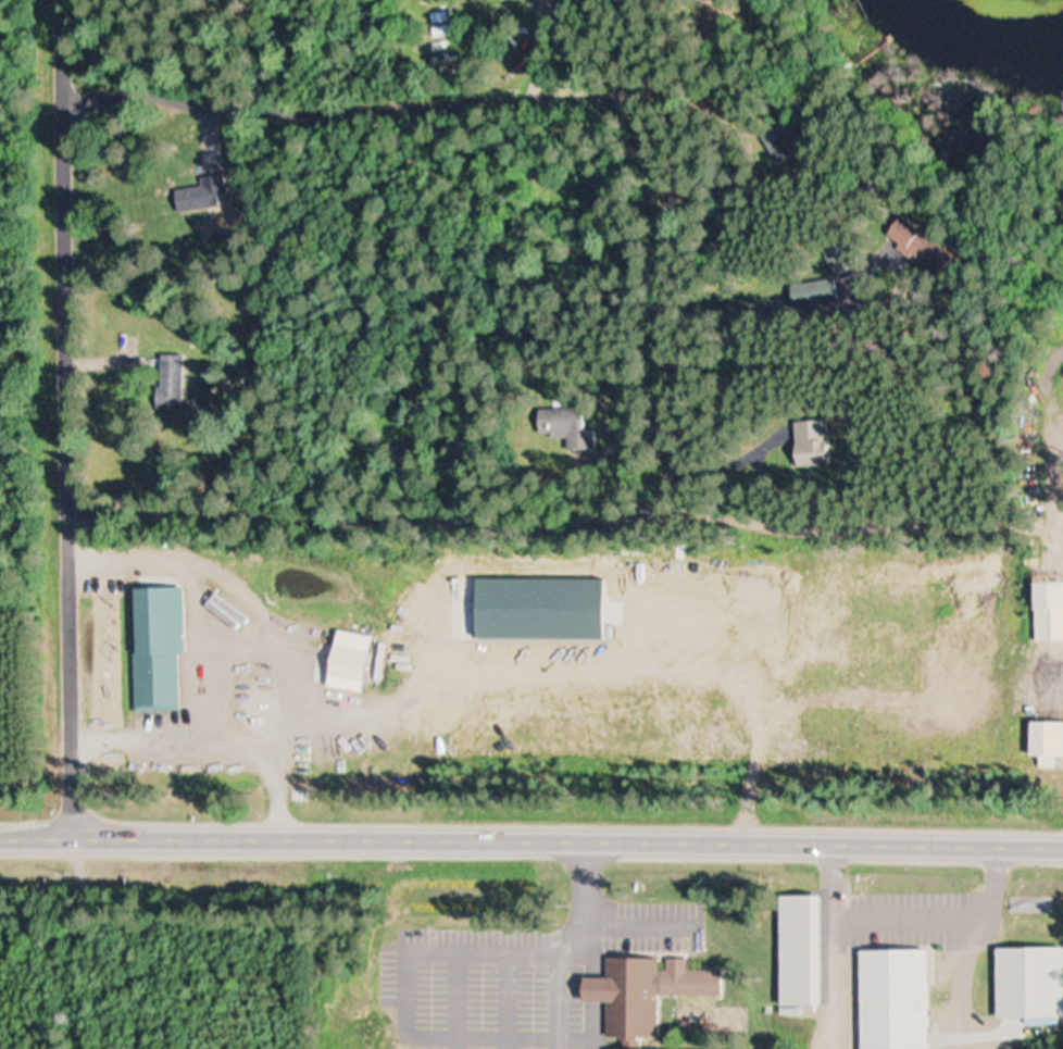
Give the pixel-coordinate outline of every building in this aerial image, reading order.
[(793,130),(788,133),(783,125),(766,135),(779,158),(802,145),(793,130)] [(179,185),(181,212),(220,208),(218,181),(179,185)] [(840,303),(836,278),(793,286),(797,310),(840,303)] [(185,355),(163,355),(163,408),(185,408),(185,355)] [(544,410),(544,440),(573,439),(573,449),(589,449),(588,410),(544,410)] [(806,422),(808,465),(839,463),(837,421),(806,422)] [(1062,642),(1062,582),(1032,582),(1032,642),(1062,642)] [(336,678),(370,683),(374,652),(340,647),(336,678)] [(1052,767),(1052,756),(1062,757),(1062,722),(1025,722),(1025,755),(1035,755),(1035,767),(1052,767)] [(938,1041),(938,1048),(871,1048),(871,962),(871,952),(938,952),(938,962),(938,1041)] [(666,974),(675,974),(675,967),(675,962),(692,962),(697,962),(697,974),(699,974),(730,975),(730,1000),(699,1000),(666,1000),(666,1041),(615,1041),(615,1004),(590,1004),(590,994),(591,979),(616,979),(616,961),(666,962),(666,971),(666,974)]
